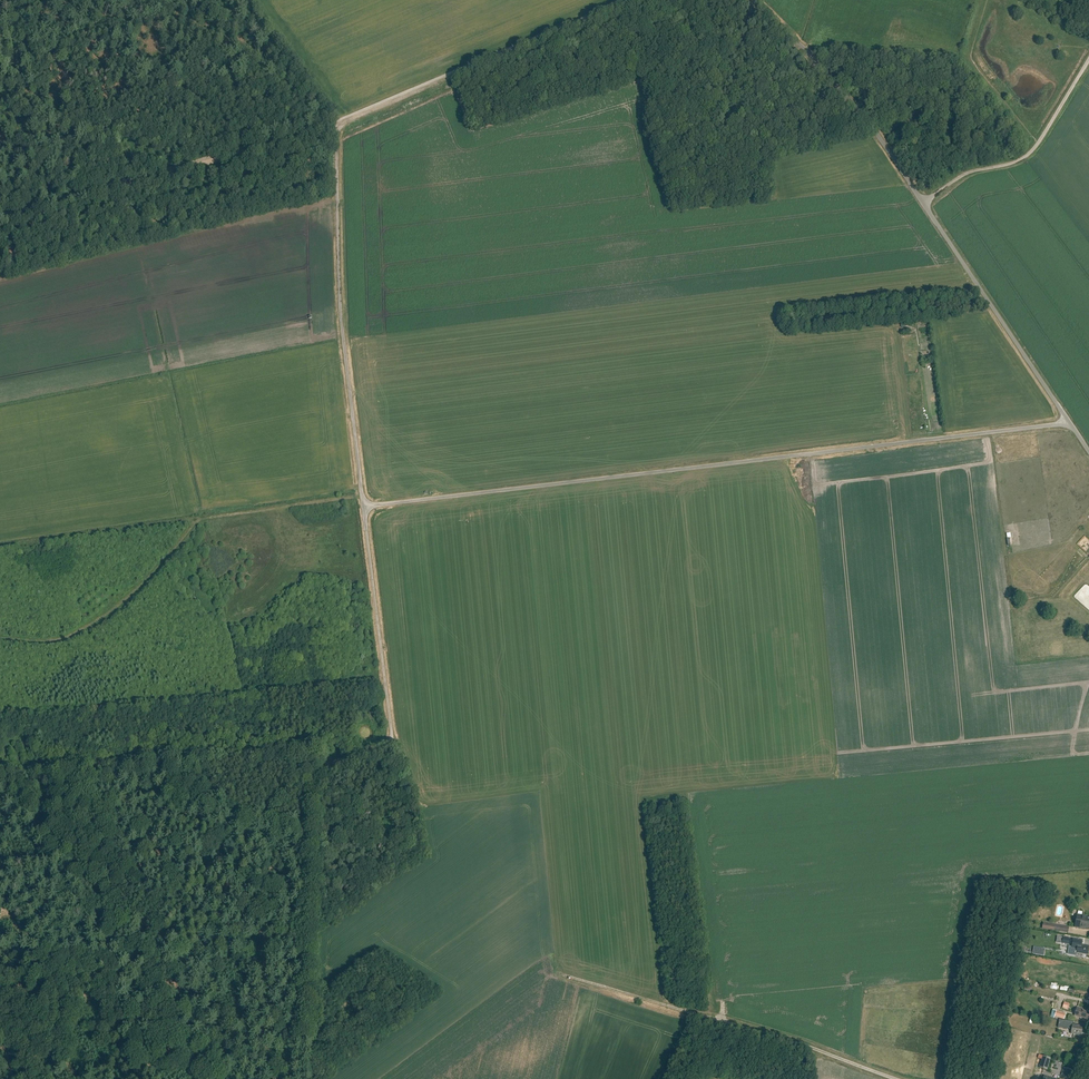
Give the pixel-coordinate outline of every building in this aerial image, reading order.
[(1085,537),(1078,544),(1081,547),(1088,539),(1085,537)] [(1086,918),(1086,917),(1077,915),(1075,928),(1088,930),(1088,929),(1088,919),(1086,918)] [(1088,947),(1081,945),(1082,941),(1073,940),(1072,947),(1069,947),(1068,954),(1076,956),(1077,953),(1088,955),(1088,947)] [(1088,1015),(1088,1012),(1082,1010),(1082,1008),(1077,1007),(1074,1016),(1088,1020),(1088,1015)] [(1064,1019),(1066,1014),(1056,1011),(1054,1016),(1064,1019)] [(1084,1036),(1084,1032),(1082,1031),(1083,1026),(1073,1025),(1071,1034),(1084,1036)] [(1047,1071),(1050,1058),(1043,1056),(1039,1068),(1047,1071)] [(1072,1078),(1070,1077),(1072,1071),(1063,1068),(1060,1078),(1071,1078),(1072,1078)]
